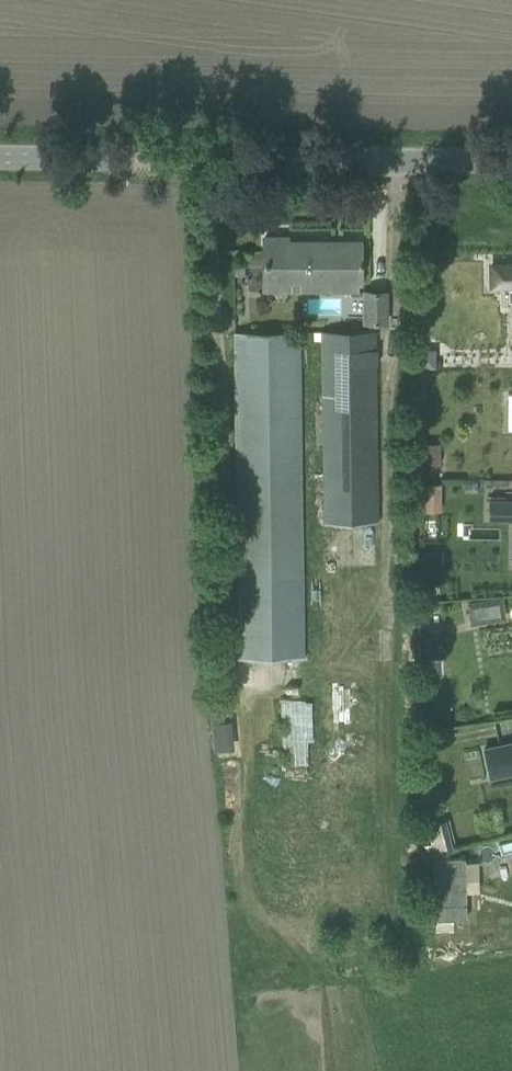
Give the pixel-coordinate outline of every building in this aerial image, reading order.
[(264,281),(338,281),(360,281),(360,242),(287,241),(287,237),(264,237),(264,281)] [(492,264),(492,285),(508,285),(509,301),(511,301),(511,264),(492,264)] [(385,292),(366,292),(366,322),(385,322),(385,292)] [(377,524),(375,352),(375,331),(321,331),(323,525),(377,524)] [(238,658),(303,658),(299,332),(234,332),(238,658)] [(420,462),(438,462),(439,441),(421,441),(420,462)] [(441,510),(442,481),(418,480),(418,510),(441,510)] [(511,518),(511,501),(489,500),(489,518),(511,518)] [(502,597),(485,600),(488,620),(505,617),(502,597)] [(312,766),(310,698),(282,698),(284,767),(312,766)] [(231,748),(230,710),(212,711),(214,748),(231,748)] [(484,749),(490,777),(511,772),(511,743),(484,749)] [(444,819),(425,824),(431,848),(450,844),(444,819)]
